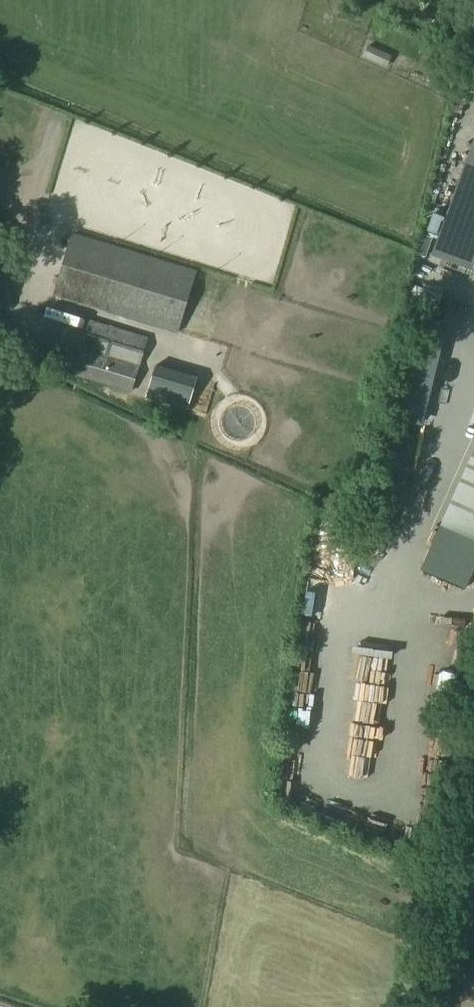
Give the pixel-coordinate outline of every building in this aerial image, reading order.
[(435,254),(473,268),(473,147),(435,254)] [(54,200),(51,210),(80,219),(83,210),(54,200)] [(90,211),(86,221),(120,231),(123,221),(90,211)] [(424,231),(434,235),(440,219),(430,215),(424,231)] [(73,232),(55,294),(179,329),(196,268),(73,232)] [(92,319),(76,374),(134,389),(149,335),(92,319)] [(158,363),(149,394),(191,406),(200,375),(158,363)] [(462,458),(449,488),(473,499),(473,463),(462,458)]
